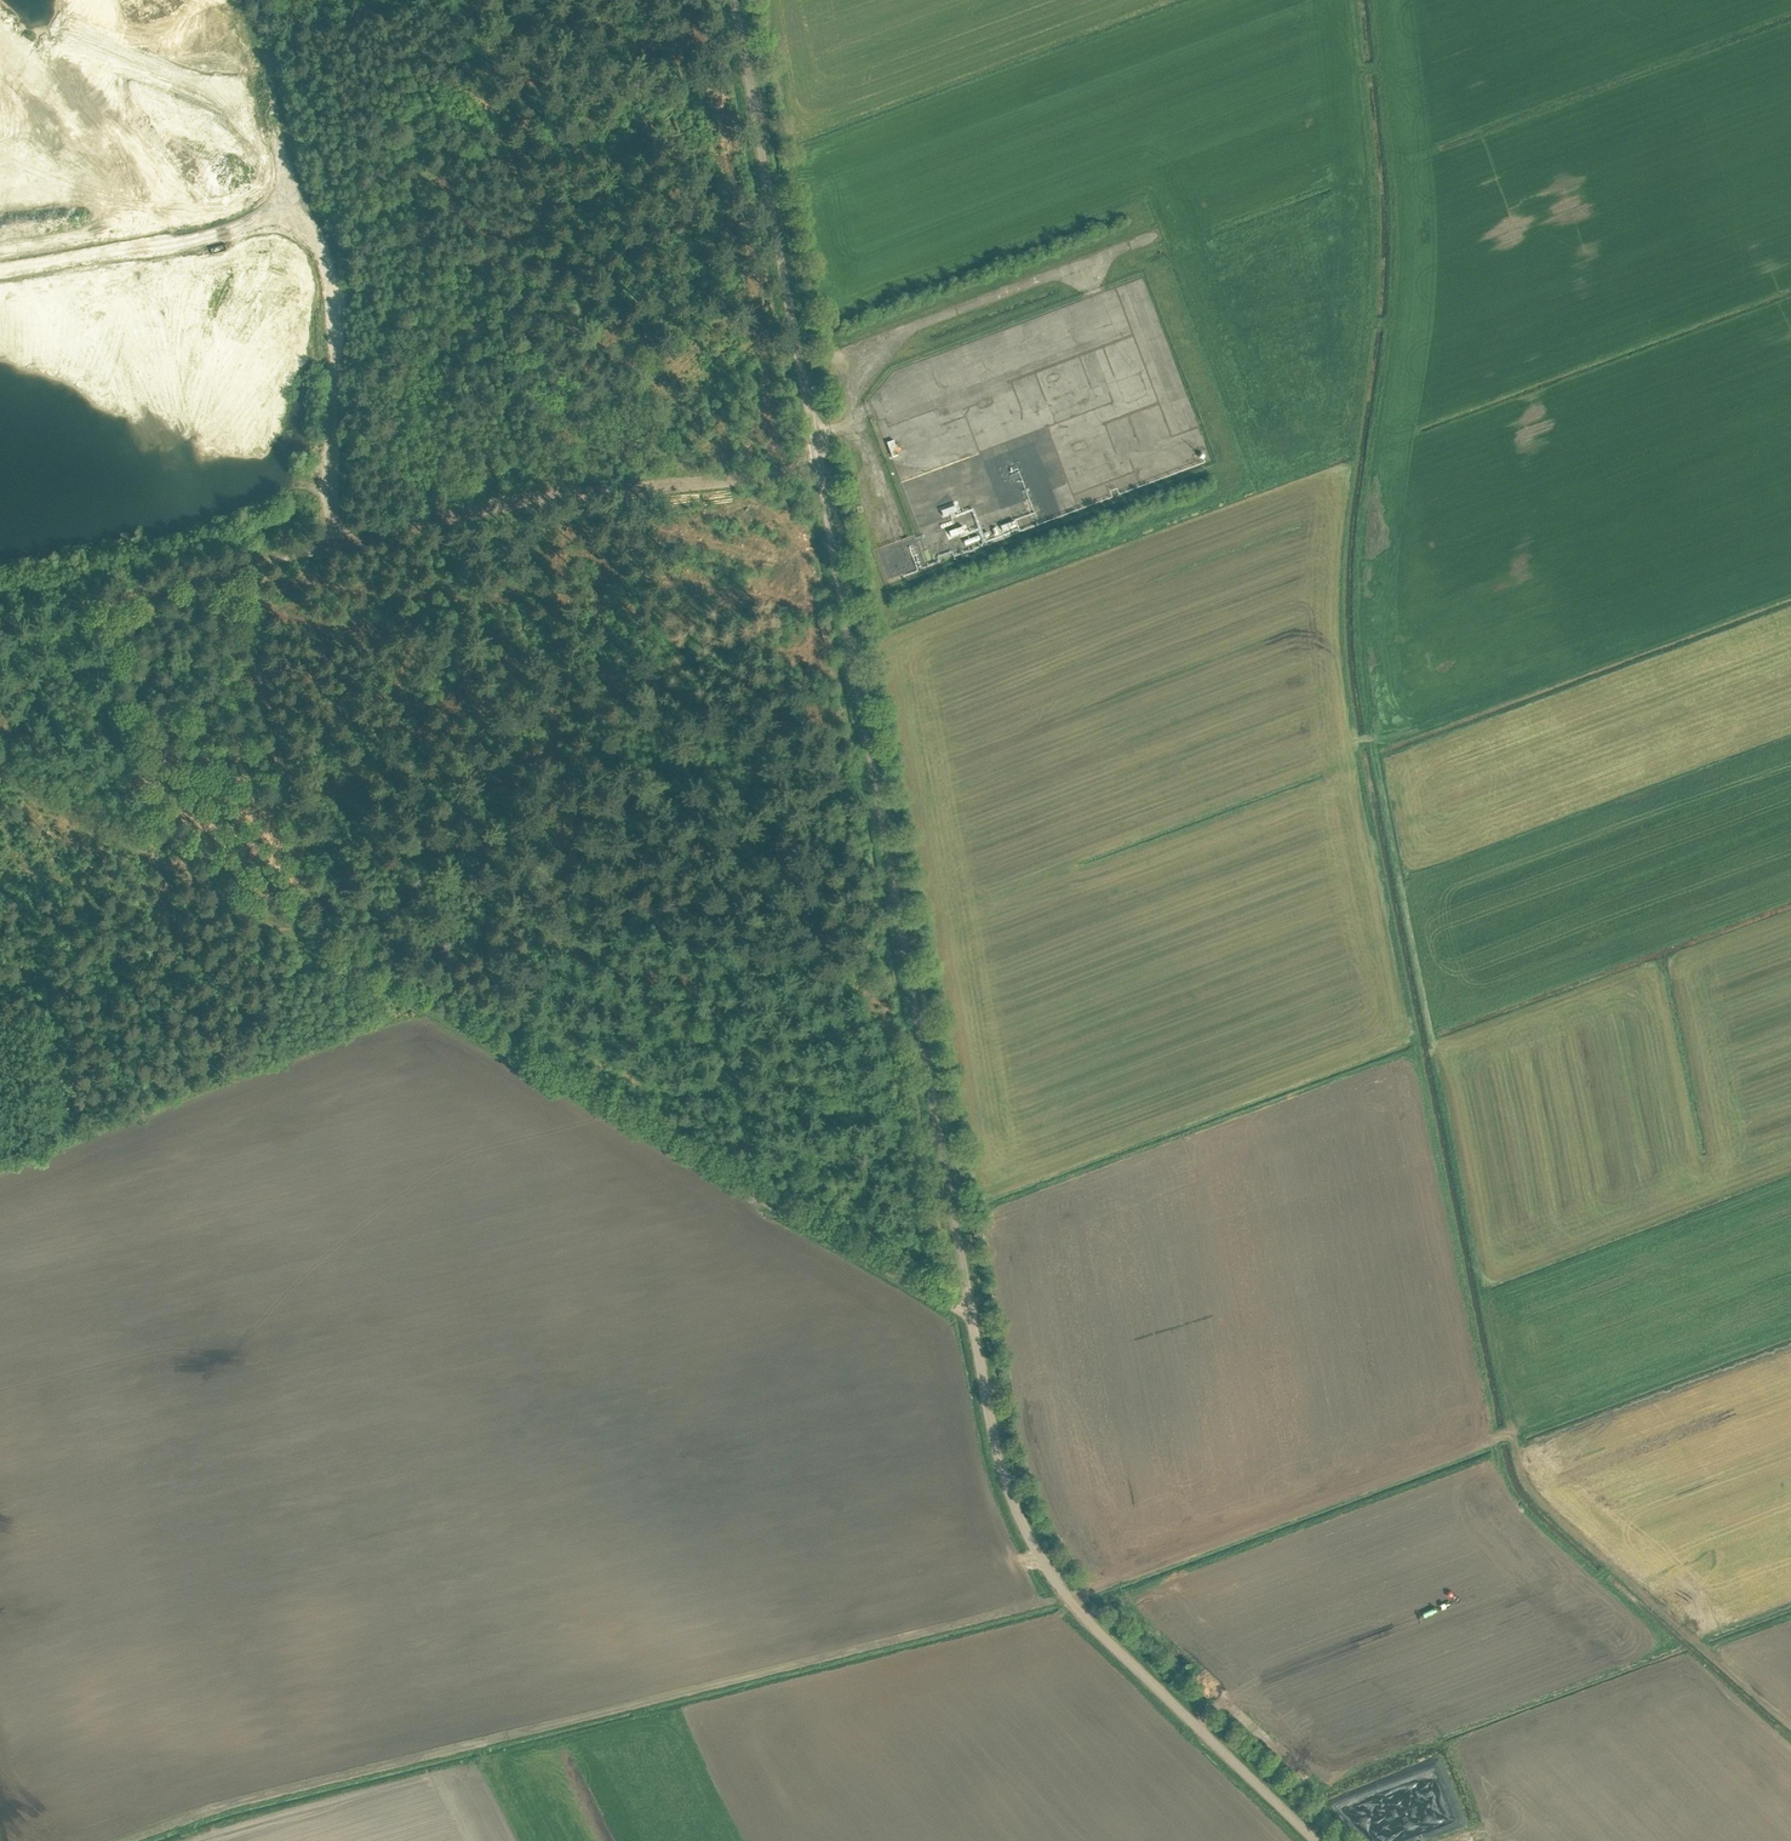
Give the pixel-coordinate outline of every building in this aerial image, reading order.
[(217,249),(209,253),(215,264),(222,261),(217,249)] [(1293,1835),(1302,1840),(1309,1840),(1310,1839),(1297,1830),(1293,1835)]
